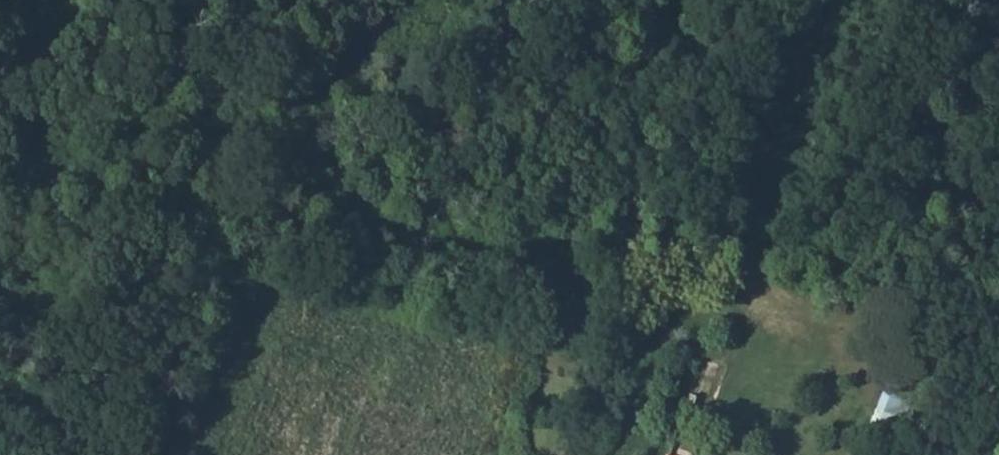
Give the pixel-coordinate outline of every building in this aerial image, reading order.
[(667,454),(689,454),(691,449),(672,443),(667,454)]
